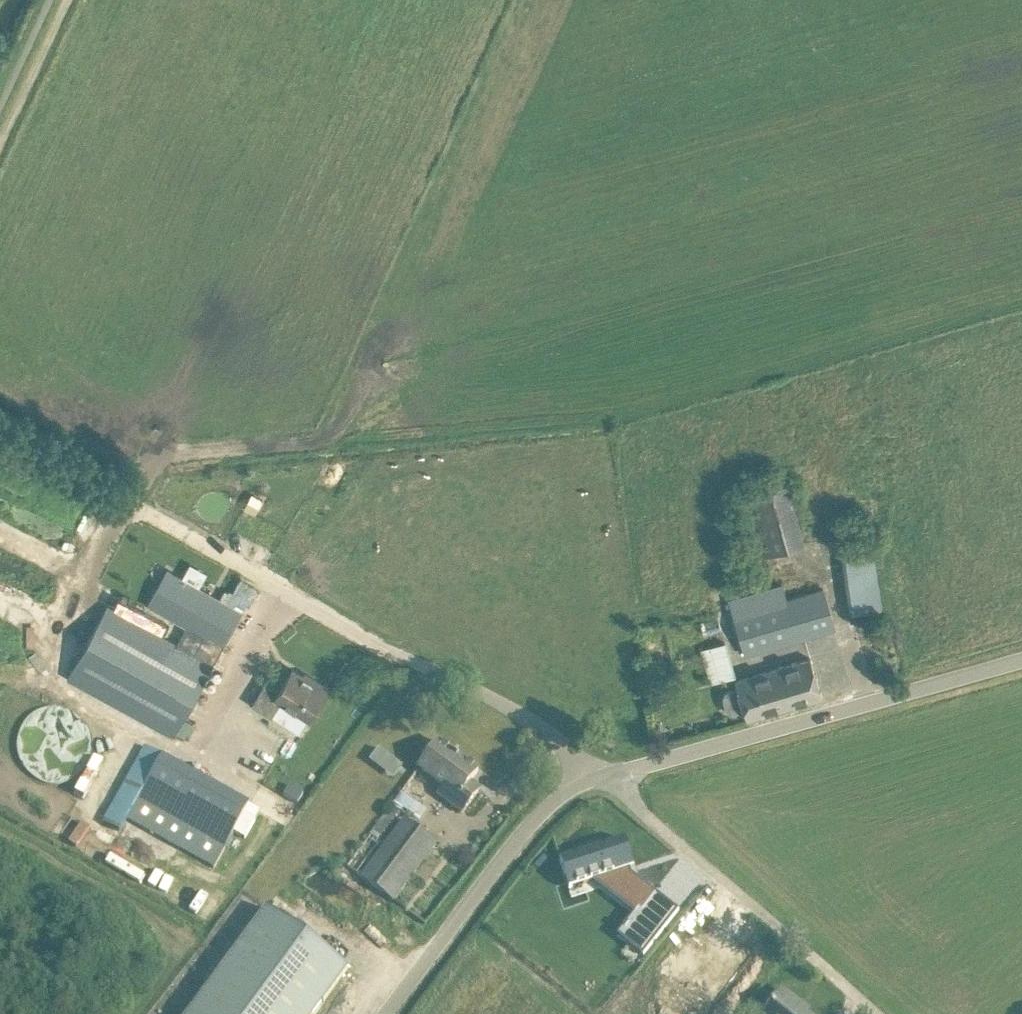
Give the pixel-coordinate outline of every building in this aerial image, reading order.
[(786,481),(740,494),(757,555),(804,542),(786,481)] [(243,610),(119,541),(98,580),(148,608),(150,605),(186,625),(176,643),(107,604),(67,676),(173,735),(243,610)] [(847,571),(852,610),(881,606),(882,606),(876,567),(847,571)] [(782,583),(729,598),(746,653),(835,627),(823,587),(786,598),(782,583)] [(725,640),(702,647),(712,682),(735,675),(725,640)] [(744,710),(747,717),(822,695),(810,656),(735,679),(738,686),(730,689),(726,690),(724,694),(724,699),(727,706),(728,710),(732,712),(737,712),(744,710)] [(309,717),(315,707),(326,690),(293,668),(279,689),(266,680),(251,703),(271,716),(281,700),(309,717)] [(28,711),(28,772),(89,771),(88,710),(28,711)] [(446,800),(446,801),(462,813),(480,789),(471,782),(478,771),(439,742),(419,768),(452,793),(446,800)] [(162,756),(127,820),(214,868),(249,805),(162,756)] [(390,805),(416,821),(424,807),(399,792),(390,805)] [(361,877),(393,901),(437,843),(405,819),(361,877)] [(624,839),(559,860),(569,889),(592,881),(608,876),(627,891),(622,897),(649,919),(650,918),(643,912),(657,894),(639,880),(631,874),(630,869),(633,868),(624,839)] [(657,894),(643,912),(664,928),(665,929),(679,911),(657,894)] [(348,969),(267,908),(188,1013),(314,1013),(348,969)] [(649,919),(629,945),(643,956),(665,929),(663,929),(650,918),(649,919)] [(660,971),(675,983),(678,979),(693,991),(684,1003),(699,1013),(700,1013),(747,953),(732,942),(720,956),(705,945),(711,938),(695,926),(660,971)] [(797,1009),(800,1005),(782,992),(766,1013),(804,1013),(797,1009)]
